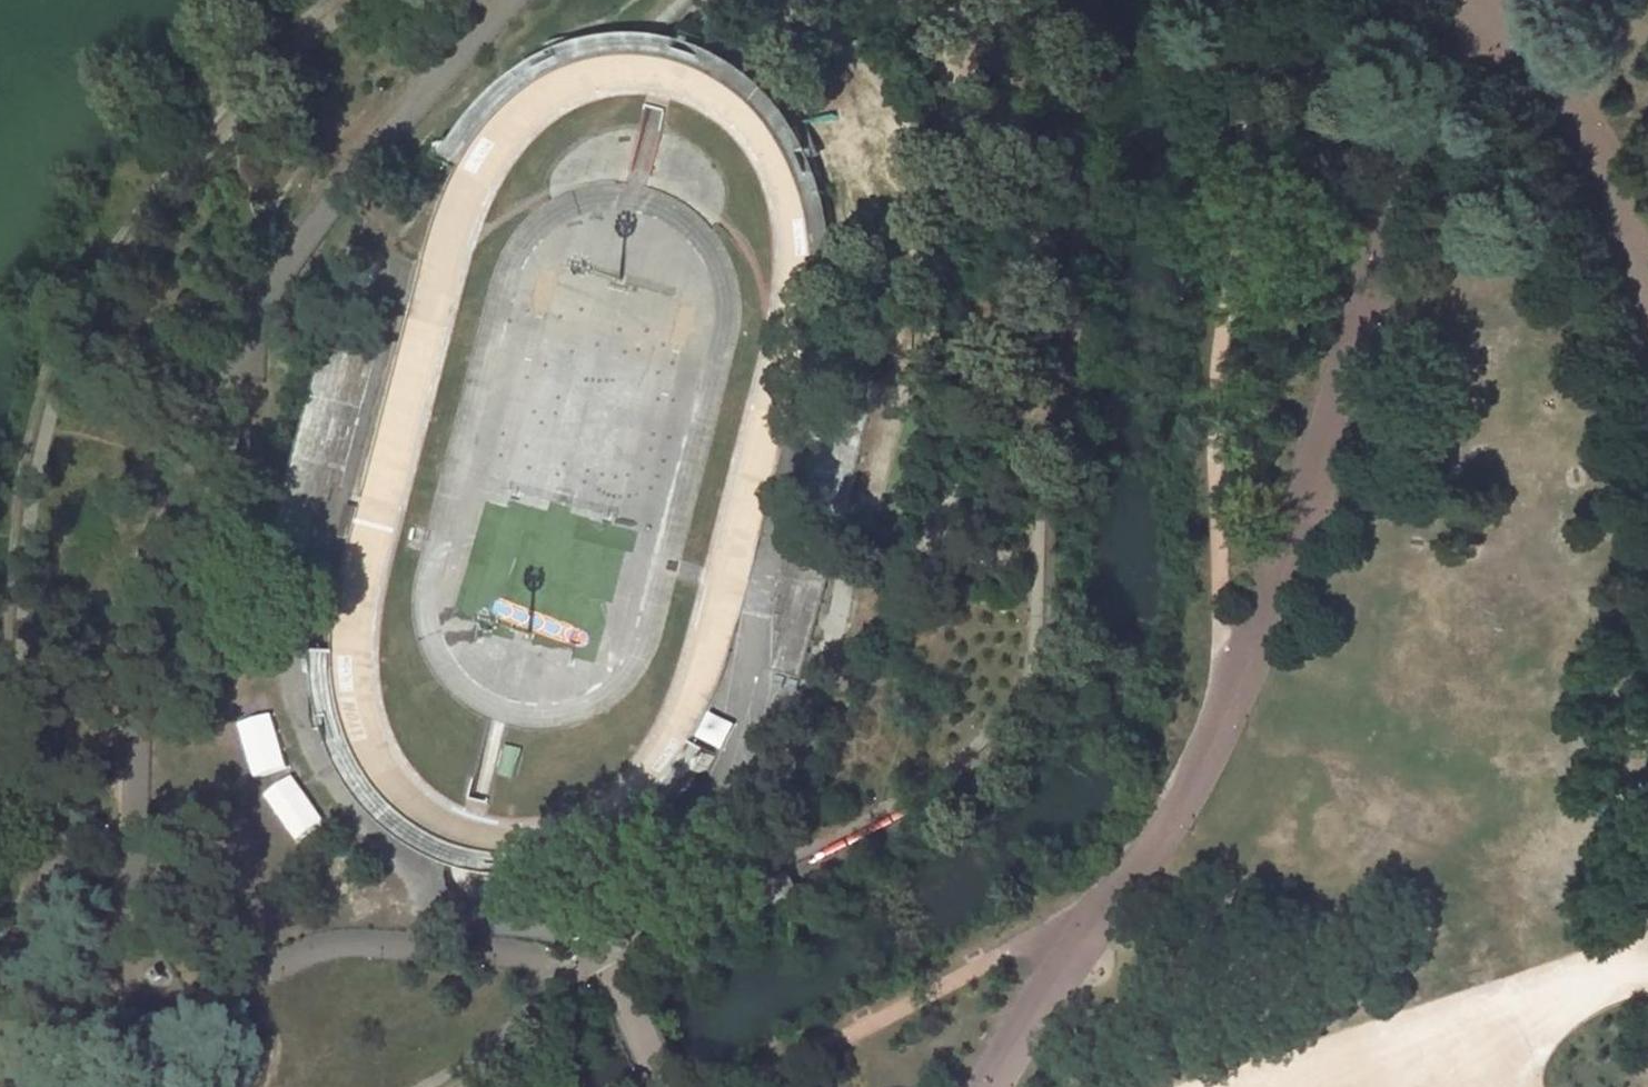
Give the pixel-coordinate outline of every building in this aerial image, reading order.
[(742,121),(778,273),(764,343),(767,357),(789,361),(802,358),(811,310),(811,311),(821,262),(839,257),(796,74),(610,37),(574,46),(569,69),(578,105),(627,94),(665,101),(654,104),(742,121)] [(382,252),(350,245),(274,543),(305,551),(313,517),(319,518),(323,501),(329,503),(333,486),(339,488),(379,327),(374,325),(378,309),(373,307),(377,292),(371,290),(382,252)] [(704,726),(739,587),(712,580),(695,648),(707,651),(702,672),(686,668),(673,719),(704,726)] [(697,744),(641,804),(657,818),(712,758),(697,744)]
